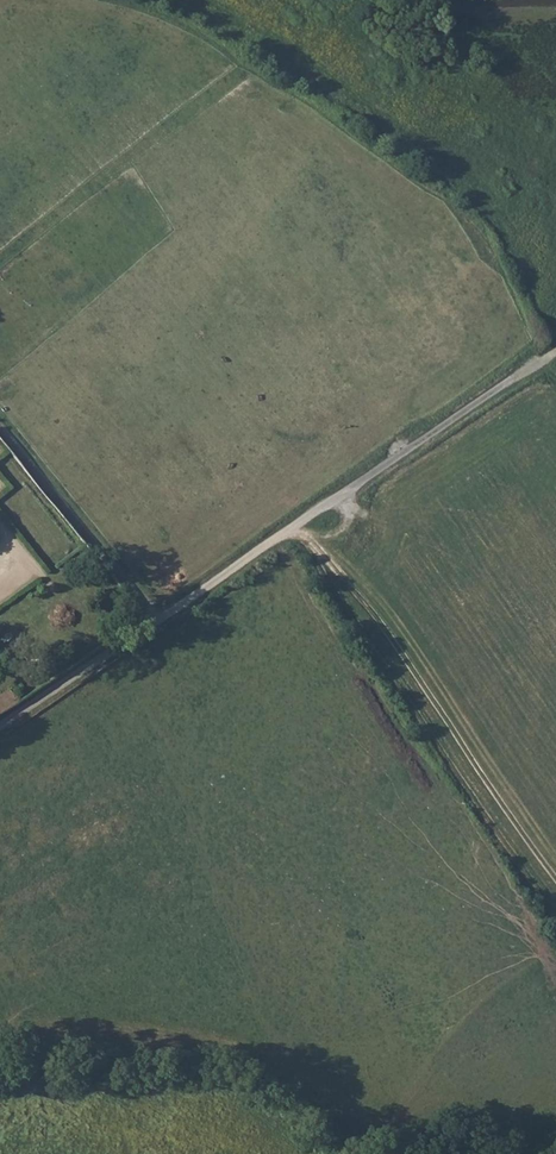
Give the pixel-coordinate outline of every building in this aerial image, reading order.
[(12,707),(4,694),(0,697),(0,715),(12,707)]
